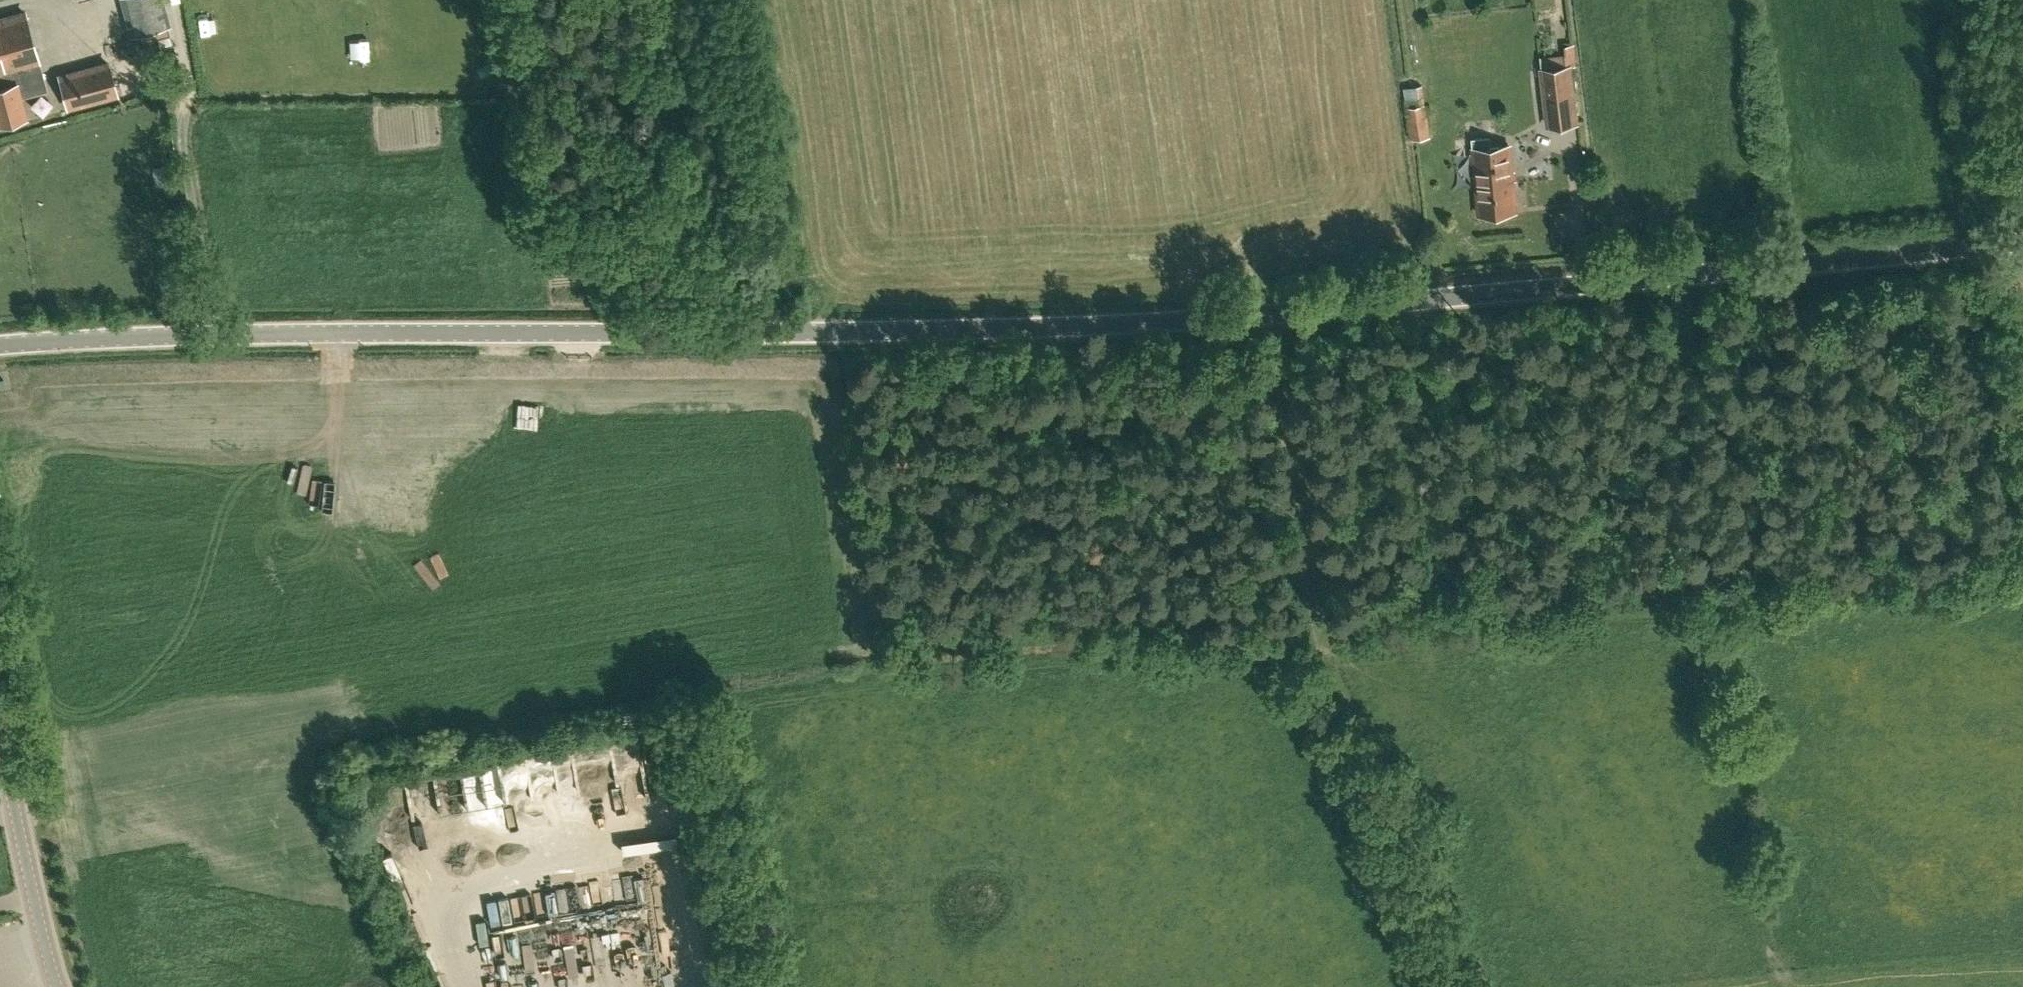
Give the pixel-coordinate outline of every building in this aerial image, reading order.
[(129,37),(166,25),(158,0),(117,0),(129,37)] [(38,61),(24,13),(0,19),(0,123),(24,116),(17,88),(43,82),(38,61)] [(67,107),(116,93),(108,63),(59,76),(67,107)] [(1568,64),(1541,67),(1545,105),(1548,128),(1576,125),(1568,64)] [(1423,85),(1404,88),(1407,107),(1426,105),(1423,85)] [(1431,135),(1426,105),(1407,107),(1411,138),(1431,135)] [(1509,143),(1491,145),(1490,136),(1472,137),(1479,211),(1515,208),(1509,143)] [(513,934),(491,938),(496,967),(519,963),(513,934)]
